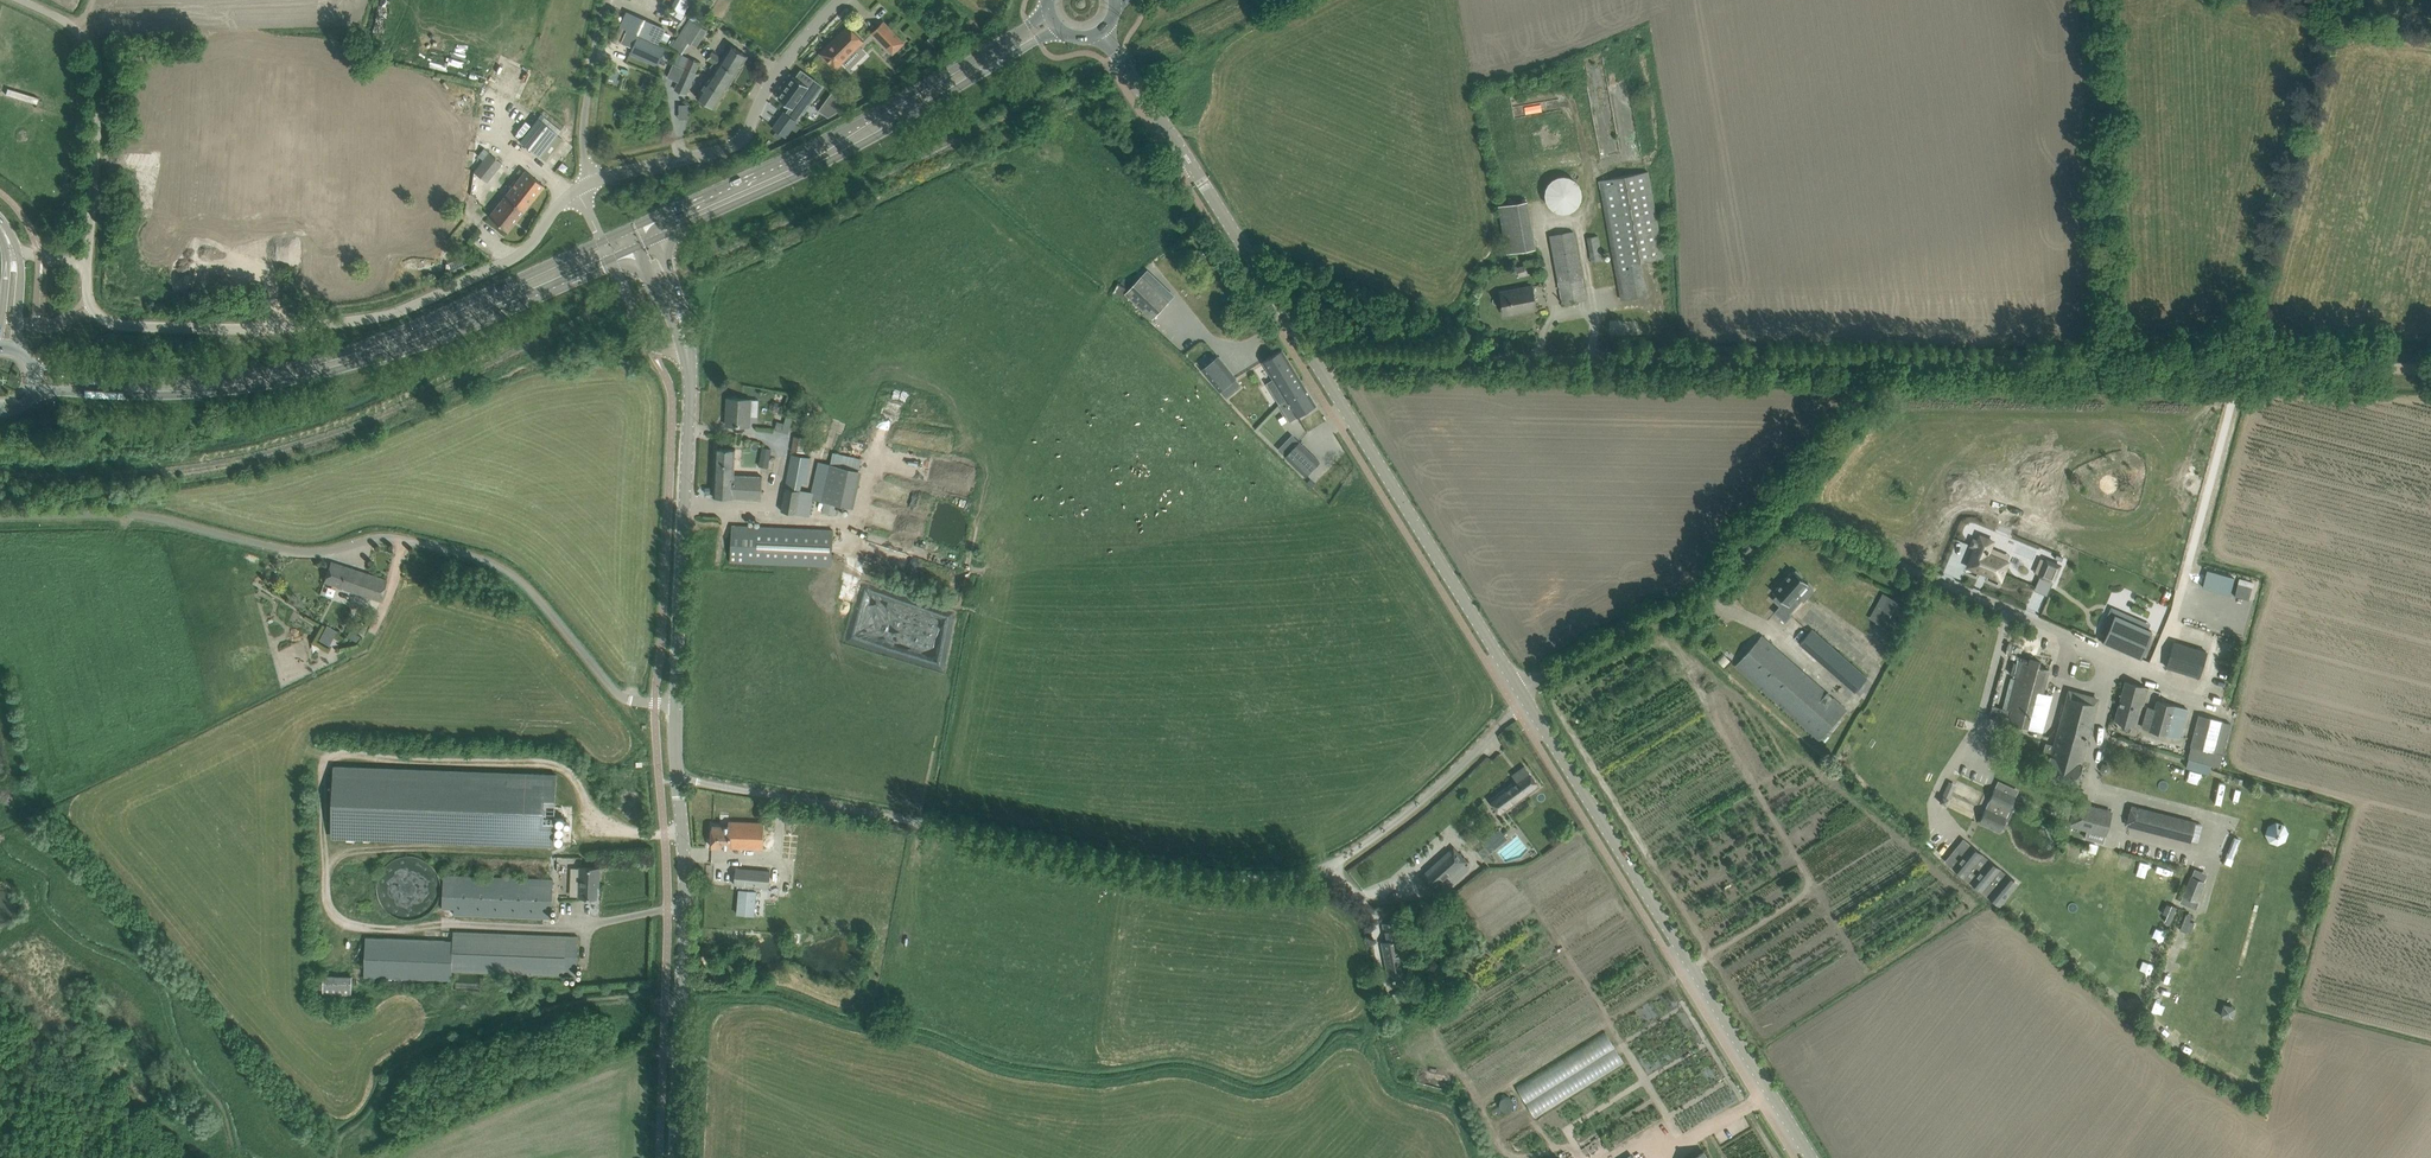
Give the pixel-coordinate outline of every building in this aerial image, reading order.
[(680,22),(684,15),(672,8),(668,14),(680,22)] [(659,26),(644,20),(634,15),(620,46),(632,51),(627,62),(655,75),(668,45),(654,38),(659,26)] [(691,20),(681,36),(692,43),(702,27),(691,20)] [(883,22),(872,32),(876,36),(892,53),(904,42),(887,25),(883,22)] [(864,41),(856,33),(848,25),(833,39),(819,53),(835,69),(849,55),(864,41)] [(931,35),(925,41),(937,53),(942,47),(931,35)] [(747,56),(737,49),(730,45),(722,57),(713,51),(708,59),(714,63),(712,66),(715,69),(711,75),(728,86),(747,56)] [(677,53),(673,64),(695,74),(700,63),(682,55),(677,53)] [(696,74),(695,74),(673,64),(667,78),(677,83),(689,88),(696,74)] [(496,70),(493,79),(502,82),(505,74),(496,70)] [(784,111),(772,128),(785,137),(786,136),(822,85),(801,70),(796,77),(794,75),(778,98),(790,106),(786,112),(784,111)] [(714,108),(728,86),(711,75),(704,87),(697,97),(714,108)] [(847,105),(853,100),(843,89),(837,94),(847,105)] [(832,93),(819,110),(827,116),(828,117),(841,109),(845,106),(832,93)] [(1513,106),(1515,115),(1533,112),(1531,103),(1513,106)] [(557,133),(548,126),(538,117),(519,141),(539,156),(557,133)] [(501,163),(488,153),(473,171),(486,182),(501,163)] [(544,185),(534,178),(524,170),(495,206),(488,216),(507,231),(544,185)] [(1646,294),(1644,282),(1640,261),(1663,257),(1648,171),(1599,180),(1619,287),(1621,299),(1646,294)] [(1549,208),(1581,210),(1582,178),(1550,177),(1549,208)] [(1506,253),(1535,248),(1527,200),(1498,205),(1506,253)] [(1586,299),(1584,287),(1573,231),(1550,236),(1559,286),(1562,300),(1561,300),(1561,302),(1562,302),(1562,303),(1586,299)] [(1586,239),(1591,262),(1601,260),(1597,237),(1586,239)] [(1124,293),(1152,319),(1169,301),(1141,275),(1124,293)] [(1122,298),(1127,288),(1118,283),(1113,293),(1122,298)] [(1536,308),(1534,297),(1532,286),(1500,292),(1504,314),(1536,308)] [(1638,335),(1638,320),(1609,320),(1609,334),(1638,335)] [(1272,356),(1263,361),(1274,379),(1268,383),(1275,395),(1277,394),(1281,402),(1280,403),(1280,404),(1305,387),(1282,349),(1272,356)] [(1218,356),(1202,369),(1220,391),(1235,378),(1236,378),(1218,356)] [(1291,421),(1306,411),(1316,405),(1305,387),(1280,404),(1291,421)] [(750,399),(743,399),(731,398),(730,414),(727,414),(726,425),(749,426),(750,399)] [(805,452),(808,438),(794,435),(791,449),(805,452)] [(1285,456),(1306,476),(1320,461),(1299,442),(1285,456)] [(768,468),(771,449),(762,447),(758,466),(768,468)] [(736,449),(728,448),(716,448),(714,496),(762,499),(763,475),(735,474),(736,449)] [(807,515),(811,492),(801,490),(802,483),(806,484),(811,458),(792,454),(780,511),(807,515)] [(838,504),(853,508),(862,472),(819,461),(810,498),(826,501),(823,511),(836,514),(838,504)] [(836,531),(744,526),(732,525),(730,561),(834,567),(836,531)] [(1984,560),(1974,584),(1986,589),(1988,583),(1997,587),(1995,593),(2007,598),(2017,574),(1996,566),(2001,553),(1989,548),(1987,553),(1981,551),(1979,557),(1984,560)] [(2052,580),(2053,581),(2060,565),(2044,559),(2038,574),(2039,575),(2052,580)] [(380,601),(383,591),(387,580),(330,561),(323,583),(357,594),(357,593),(380,601)] [(1795,571),(1793,570),(1773,592),(1777,595),(1773,599),(1780,605),(1774,612),(1785,622),(1791,615),(1788,612),(1792,607),(1794,608),(1802,599),(1798,595),(1808,583),(1801,577),(1802,575),(1796,570),(1795,571)] [(2207,570),(2202,586),(2230,594),(2234,577),(2207,570)] [(1891,596),(1876,622),(1891,630),(1905,605),(1891,596)] [(2116,616),(2105,641),(2123,649),(2141,656),(2152,631),(2116,616)] [(336,630),(327,625),(319,639),(328,644),(336,630)] [(1812,629),(1800,643),(1855,691),(1867,677),(1812,629)] [(1846,709),(1762,635),(1735,665),(1819,740),(1846,709)] [(2174,641),(2166,667),(2199,677),(2207,651),(2174,641)] [(2020,661),(2007,709),(2011,710),(2008,724),(2032,731),(2041,695),(2048,668),(2020,661)] [(2126,681),(2116,714),(2135,719),(2139,707),(2141,708),(2142,705),(2144,703),(2143,700),(2144,700),(2147,687),(2126,681)] [(2043,777),(2076,786),(2082,764),(2081,764),(2099,698),(2098,698),(2096,704),(2076,698),(2078,693),(2068,690),(2051,755),(2049,755),(2043,777)] [(2179,738),(2184,720),(2188,708),(2157,700),(2149,729),(2179,738)] [(2191,744),(2214,750),(2222,722),(2198,715),(2191,744)] [(1524,766),(1512,775),(1516,780),(1490,799),(1500,814),(1539,786),(1524,766)] [(560,848),(563,779),(541,779),(335,768),(334,840),(560,848)] [(1995,787),(1989,801),(2006,809),(2012,795),(1995,787)] [(2069,825),(2105,835),(2112,810),(2076,800),(2069,825)] [(2196,822),(2131,805),(2126,825),(2190,842),(2196,822)] [(1986,807),(1979,822),(1997,829),(2003,815),(1986,807)] [(2281,843),(2289,826),(2273,820),(2266,837),(2281,843)] [(763,842),(764,823),(764,822),(729,821),(728,826),(712,825),(711,846),(731,847),(763,848),(763,842)] [(1518,823),(1508,829),(1512,835),(1517,832),(1528,850),(1534,847),(1518,823)] [(1483,846),(1478,851),(1483,858),(1507,839),(1499,828),(1480,842),(1483,846)] [(1453,847),(1422,876),(1429,884),(1434,890),(1466,861),(1461,856),(1453,847)] [(1951,854),(1946,860),(1965,876),(1980,857),(1968,847),(1958,860),(1951,854)] [(438,888),(438,887),(437,881),(435,875),(433,871),(430,867),(426,863),(421,860),(416,858),(410,857),(405,857),(399,859),(394,861),(388,865),(385,868),(382,873),(379,879),(378,884),(378,890),(379,895),(382,901),(385,906),(390,911),(395,914),(400,916),(406,917),(411,917),(418,915),(423,913),(428,909),(432,905),(435,899),(437,893),(438,888)] [(1986,862),(1970,881),(1982,890),(1998,871),(1986,862)] [(2138,862),(2137,872),(2148,874),(2149,863),(2138,862)] [(600,867),(588,867),(580,867),(579,897),(597,897),(597,886),(599,886),(600,867)] [(736,868),(734,884),(769,888),(770,871),(736,868)] [(2306,868),(2305,883),(2314,884),(2315,868),(2306,868)] [(443,875),(442,908),(454,908),(454,914),(551,918),(553,879),(443,875)] [(2004,876),(1988,895),(2000,905),(2015,886),(2004,876)] [(2182,895),(2197,901),(2205,881),(2191,876),(2182,895)] [(2169,923),(2174,911),(2159,905),(2154,916),(2169,923)] [(2292,911),(2290,921),(2302,922),(2303,912),(2292,911)] [(1386,941),(1382,942),(1389,980),(1393,979),(1394,979),(1402,977),(1405,977),(1400,953),(1397,933),(1395,921),(1383,923),(1386,941)] [(2150,936),(2162,942),(2167,931),(2155,926),(2150,936)] [(578,936),(566,935),(455,931),(455,940),(368,937),(367,978),(453,982),(453,971),(576,975),(578,936)] [(1458,981),(1454,973),(1448,977),(1449,979),(1446,981),(1451,989),(1455,986),(1453,984),(1458,981)] [(351,996),(352,976),(324,974),(323,995),(351,996)] [(1392,993),(1396,1006),(1411,1000),(1406,988),(1392,993)] [(2239,1009),(2230,999),(2219,1010),(2228,1019),(2239,1009)] [(1610,1034),(1516,1081),(1531,1112),(1625,1064),(1610,1034)]
